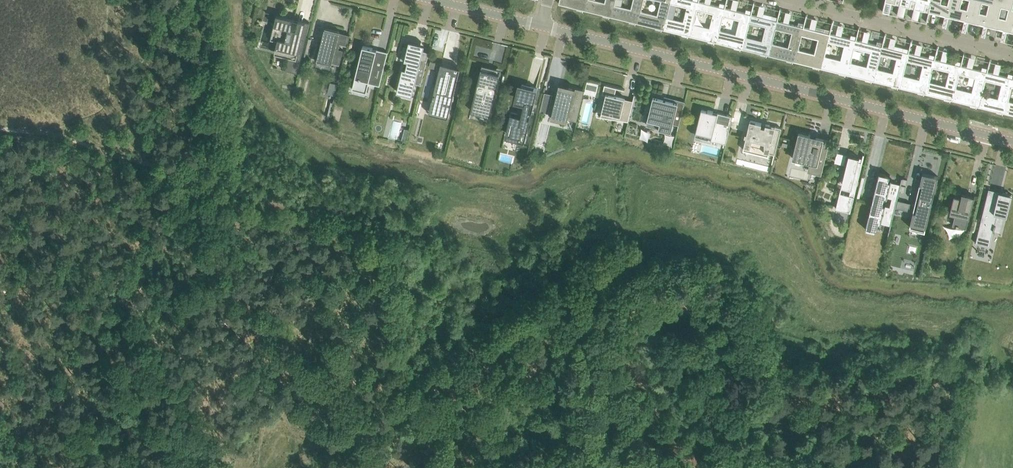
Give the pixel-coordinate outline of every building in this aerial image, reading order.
[(559,3),(577,7),(577,8),(583,10),(584,9),(586,10),(588,0),(560,0),(559,3)] [(599,0),(588,0),(586,10),(603,14),(603,15),(609,16),(609,17),(610,15),(612,16),(615,4),(616,0),(606,0),(606,2),(599,0)] [(612,16),(630,20),(629,21),(635,23),(636,23),(636,22),(638,22),(641,10),(643,0),(634,0),(632,8),(615,4),(612,16)] [(641,10),(638,22),(656,27),(656,28),(661,29),(661,30),(662,30),(662,28),(664,29),(667,17),(671,2),(671,0),(662,0),(658,14),(641,10)] [(667,17),(664,29),(682,33),(682,34),(688,35),(688,36),(689,35),(690,35),(693,23),(697,9),(699,1),(699,0),(671,0),(671,2),(688,6),(684,21),(667,17)] [(930,4),(931,4),(932,0),(916,0),(916,1),(914,8),(915,8),(925,10),(926,3),(930,4)] [(948,16),(952,0),(949,0),(948,4),(942,3),(942,0),(932,0),(931,4),(930,4),(929,11),(929,12),(948,16)] [(948,16),(949,16),(968,21),(973,0),(969,0),(967,9),(961,7),(963,0),(952,0),(948,16)] [(968,21),(976,23),(987,26),(994,0),(973,0),(968,21)] [(987,26),(988,26),(1006,30),(1007,30),(1012,8),(1012,5),(1012,0),(994,0),(987,26)] [(693,23),(690,35),(708,40),(714,42),(714,43),(715,41),(717,42),(720,29),(723,15),(725,7),(726,4),(726,3),(720,2),(719,6),(699,1),(697,9),(714,13),(711,27),(693,23)] [(737,34),(720,29),(717,42),(734,46),(734,47),(740,48),(740,49),(741,49),(741,48),(743,48),(746,36),(749,22),(751,14),(752,14),(753,10),(752,10),(746,9),(745,12),(725,7),(723,15),(740,19),(737,34)] [(276,15),(274,24),(281,26),(281,28),(278,27),(276,37),(280,38),(279,45),(277,44),(276,48),(278,48),(277,51),(281,52),(280,53),(284,54),(286,55),(286,54),(289,55),(286,68),(282,68),(282,69),(297,72),(310,22),(309,22),(306,32),(303,31),(306,21),(299,19),(296,29),(292,28),(295,18),(277,14),(276,15)] [(746,36),(743,48),(761,52),(761,53),(766,55),(767,55),(767,54),(769,54),(772,42),(776,28),(778,20),(779,16),(778,16),(773,15),(772,19),(752,14),(751,14),(749,22),(767,26),(763,40),(746,36)] [(789,47),(772,42),(769,54),(787,59),(787,60),(793,61),(792,62),(793,62),(793,60),(795,61),(798,49),(802,34),(804,27),(805,23),(804,23),(799,21),(798,25),(778,20),(776,28),(793,32),(789,47)] [(798,49),(795,61),(813,65),(813,66),(819,67),(819,68),(820,67),(821,67),(824,55),(828,41),(830,33),(831,29),(830,29),(825,28),(824,32),(804,27),(802,34),(819,39),(816,53),(798,49)] [(325,28),(317,59),(318,59),(327,61),(327,63),(332,64),(332,63),(339,64),(343,50),(339,48),(340,44),(347,45),(350,34),(340,32),(325,28)] [(842,59),(824,55),(821,67),(839,72),(845,74),(846,75),(846,73),(848,74),(851,62),(854,47),(856,39),(856,40),(857,36),(851,34),(850,38),(830,33),(828,41),(845,45),(842,59)] [(868,66),(851,62),(848,74),(866,78),(865,79),(871,80),(871,81),(872,81),(872,80),(874,80),(877,68),(880,54),(882,46),(883,46),(884,42),(883,42),(877,41),(876,44),(856,40),(856,39),(854,47),(871,51),(868,66)] [(408,46),(405,45),(404,45),(401,59),(405,60),(397,91),(412,95),(415,83),(421,84),(429,51),(423,50),(425,44),(409,40),(408,46)] [(369,83),(379,85),(380,85),(388,52),(387,51),(373,48),(363,45),(352,89),(353,89),(366,92),(369,83)] [(894,72),(877,68),(874,80),(892,84),(892,85),(897,87),(898,87),(898,86),(900,87),(903,74),(907,60),(909,52),(910,49),(909,48),(904,47),(903,51),(883,46),(882,46),(880,54),(898,58),(894,72)] [(903,74),(900,87),(918,91),(918,92),(924,93),(924,94),(924,92),(926,93),(929,81),(933,66),(935,59),(936,55),(935,55),(930,53),(929,57),(909,52),(907,60),(924,64),(920,79),(903,74)] [(947,85),(929,81),(926,93),(944,97),(944,98),(950,100),(951,99),(953,99),(956,87),(959,73),(961,65),(962,61),(956,60),(955,64),(935,59),(933,66),(950,71),(947,85)] [(460,67),(452,66),(442,63),(441,63),(431,105),(429,112),(429,113),(430,113),(439,116),(448,118),(453,98),(454,99),(455,96),(453,96),(460,67)] [(487,71),(488,66),(482,64),(471,110),(472,110),(472,108),(490,113),(489,115),(490,115),(500,74),(487,71)] [(973,91),(956,87),(953,99),(970,104),(970,105),(976,106),(976,107),(977,107),(977,105),(979,106),(982,94),(985,80),(987,72),(988,72),(989,68),(988,68),(982,66),(981,70),(976,69),(961,65),(959,73),(976,77),(973,91)] [(982,94),(979,106),(997,110),(997,111),(1002,112),(1002,113),(1003,113),(1003,112),(1005,112),(1008,100),(1011,86),(1012,80),(1012,74),(1009,73),(1008,77),(988,72),(987,72),(985,80),(1002,84),(998,98),(982,94)] [(588,91),(597,92),(598,83),(589,82),(588,91)] [(560,84),(559,83),(556,95),(551,117),(567,121),(568,118),(577,121),(585,89),(567,85),(563,84),(560,84)] [(633,100),(625,98),(625,97),(615,95),(616,88),(625,90),(625,89),(605,84),(602,93),(603,94),(603,93),(606,94),(602,111),(616,115),(616,118),(625,120),(628,121),(636,92),(633,91),(633,92),(635,92),(633,100)] [(520,121),(512,120),(508,135),(518,137),(518,140),(525,141),(538,88),(534,87),(534,89),(523,86),(519,99),(525,100),(520,121)] [(552,112),(556,94),(547,92),(543,109),(552,112)] [(677,129),(678,129),(685,101),(684,101),(683,104),(678,102),(653,96),(646,125),(671,131),(674,121),(679,122),(677,129)] [(726,143),(733,116),(727,114),(727,115),(717,112),(717,114),(713,113),(713,111),(702,108),(696,131),(712,135),(711,140),(726,143)] [(743,149),(768,155),(769,152),(774,154),(772,163),(772,164),(781,127),(766,124),(766,125),(765,126),(761,125),(762,123),(750,120),(743,149)] [(651,139),(652,131),(645,129),(643,137),(651,139)] [(816,136),(816,138),(815,139),(810,138),(810,134),(799,132),(794,150),(795,150),(793,158),(802,160),(804,161),(816,164),(815,172),(822,173),(829,141),(824,140),(824,138),(816,136)] [(667,141),(675,143),(677,135),(669,133),(667,141)] [(859,161),(860,157),(849,154),(849,155),(845,169),(845,170),(842,184),(852,186),(850,195),(844,193),(839,206),(850,209),(849,211),(851,212),(865,154),(863,154),(861,162),(859,161)] [(892,178),(891,178),(890,181),(889,181),(889,180),(888,180),(889,177),(889,178),(890,174),(889,174),(889,175),(880,173),(880,172),(879,172),(879,175),(878,177),(877,182),(877,183),(877,185),(876,184),(873,197),(874,197),(873,201),(872,201),(871,206),(871,208),(870,209),(871,209),(870,213),(869,213),(867,224),(867,226),(866,226),(865,229),(866,229),(866,228),(875,231),(876,232),(877,228),(877,227),(879,222),(880,222),(880,223),(881,223),(881,222),(890,225),(888,234),(889,235),(903,177),(902,177),(900,183),(891,181),(892,178)] [(909,227),(925,230),(938,176),(923,172),(909,227)] [(1007,216),(1012,196),(1012,194),(989,188),(976,243),(981,244),(989,246),(993,229),(994,230),(996,224),(995,224),(997,213),(998,214),(998,213),(1004,215),(1007,216)] [(962,193),(962,196),(954,195),(950,213),(955,214),(952,224),(956,225),(956,226),(958,227),(958,226),(966,228),(969,217),(975,196),(969,194),(964,193),(963,192),(962,192),(962,193)]
